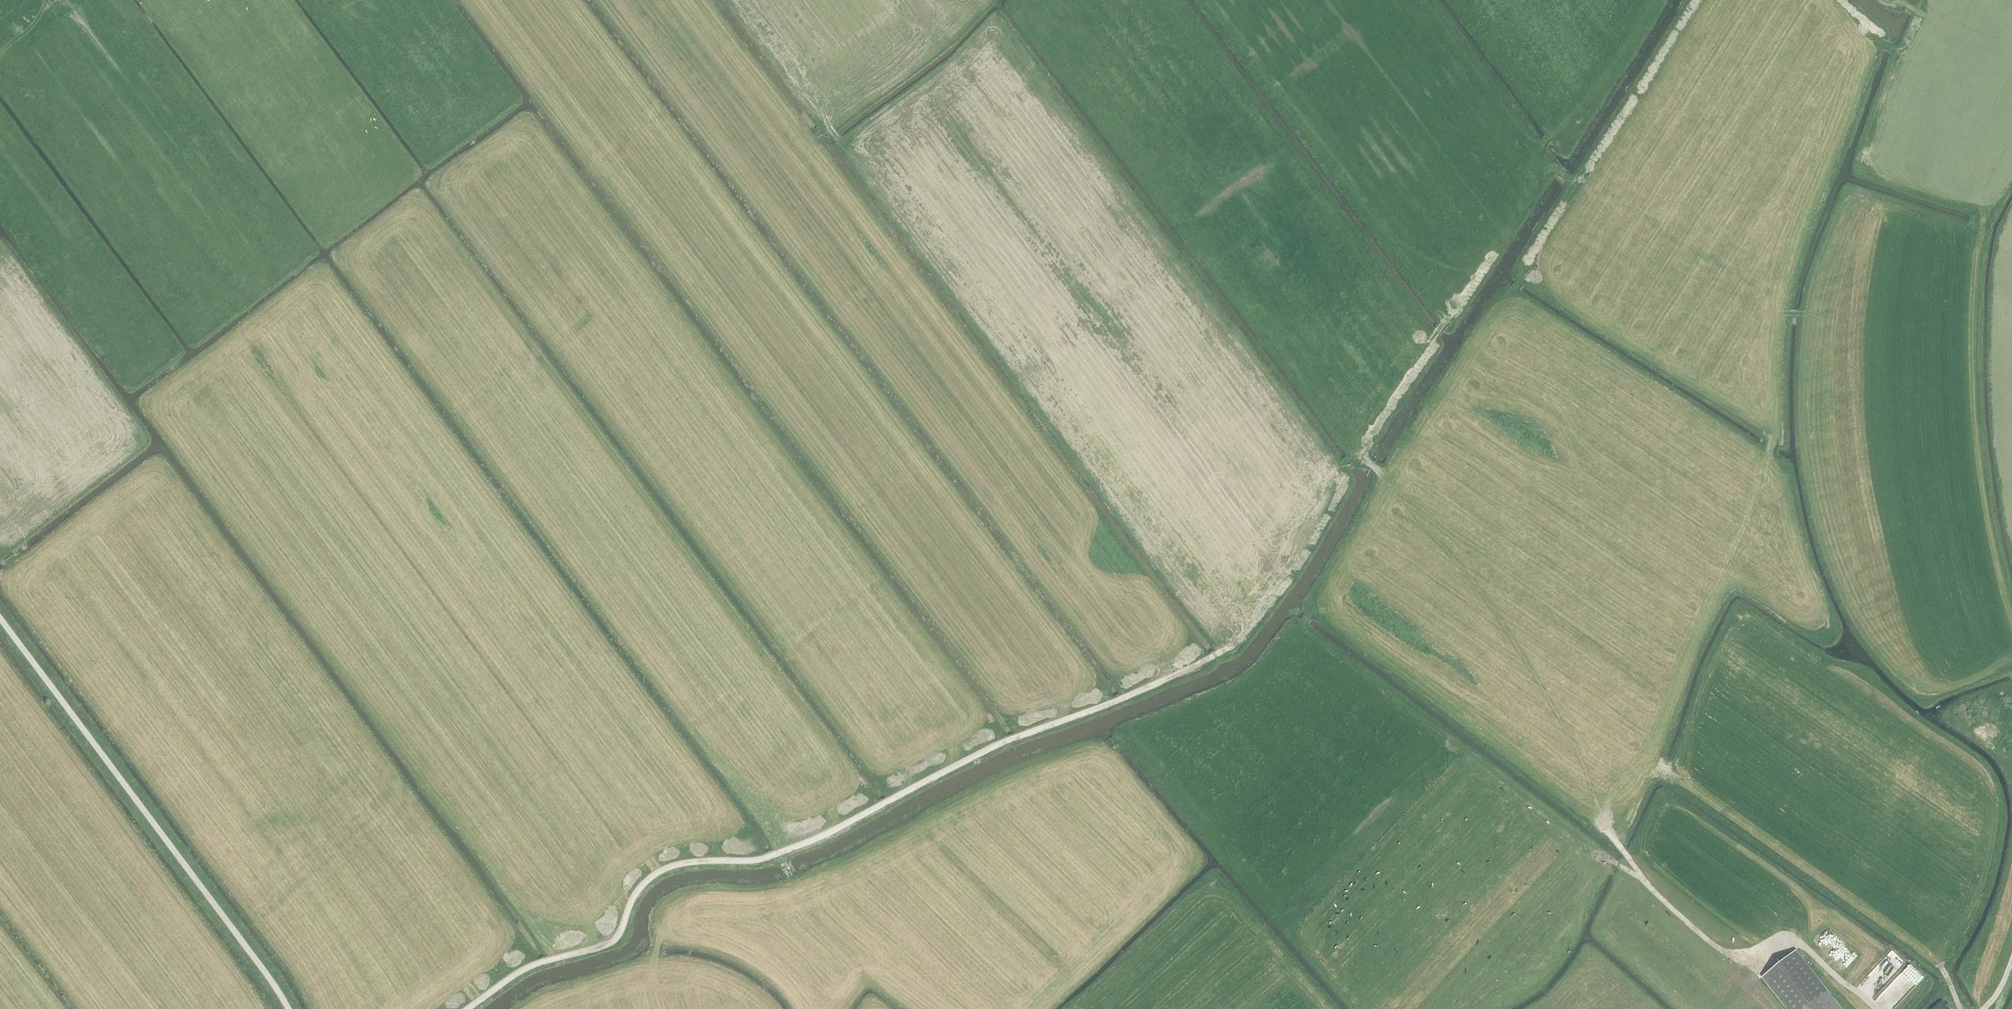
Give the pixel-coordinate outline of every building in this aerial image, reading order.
[(1823,985),(1796,950),(1762,976),(1787,1008),(1842,1008),(1823,985)]
